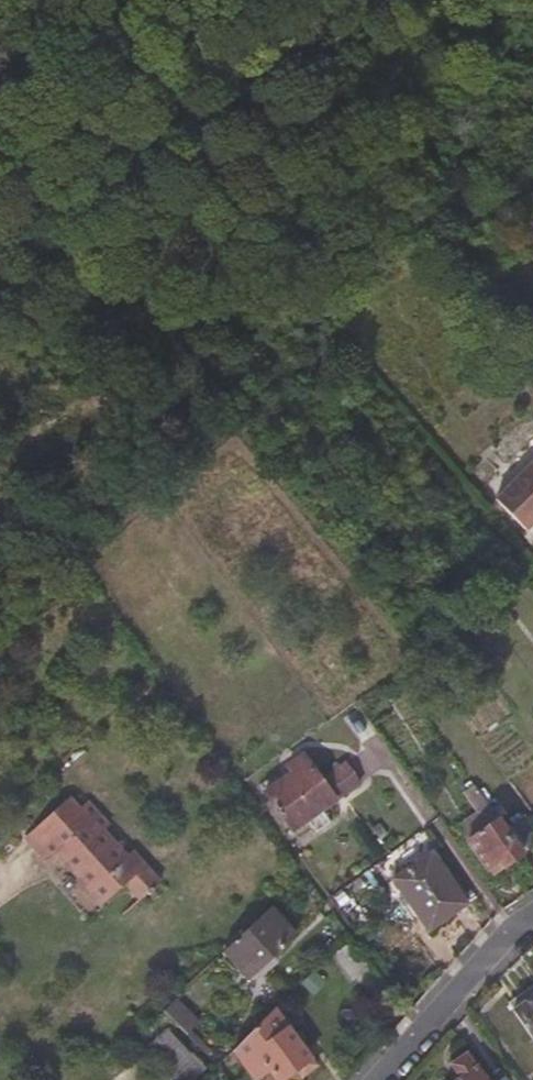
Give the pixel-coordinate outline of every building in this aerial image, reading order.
[(531,459),(493,499),(524,532),(532,523),(532,461),(531,459)] [(355,791),(340,771),(328,780),(318,788),(298,761),(283,771),(287,779),(259,798),(289,839),(303,829),(311,842),(327,831),(317,818),(355,791)] [(121,862),(99,837),(107,829),(86,805),(76,812),(67,802),(22,841),(46,868),(58,857),(102,907),(122,890),(125,889),(138,904),(158,887),(147,875),(130,855),(123,862),(121,862)] [(519,824),(505,834),(521,859),(532,850),(532,844),(519,824)] [(517,862),(492,826),(462,848),(482,876),(495,868),(499,873),(517,862)] [(463,911),(427,858),(387,886),(423,939),(463,911)] [(247,982),(293,939),(270,912),(222,956),(247,982)] [(529,1000),(512,1011),(532,1041),(532,987),(525,992),(529,1000)] [(181,1014),(173,1005),(160,1014),(170,1024),(181,1014)] [(271,1011),(232,1052),(252,1079),(258,1079),(267,1074),(272,1079),(285,1079),(294,1073),(299,1079),(313,1069),(271,1011)] [(165,1032),(146,1051),(173,1079),(196,1079),(203,1074),(165,1032)] [(476,1062),(472,1063),(466,1055),(449,1064),(460,1079),(487,1079),(476,1062)]
